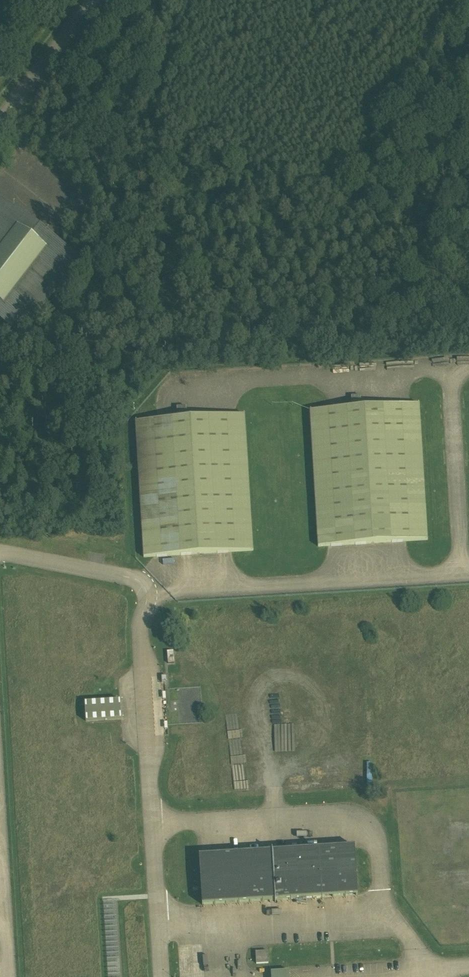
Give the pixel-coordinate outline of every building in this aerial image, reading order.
[(0,200),(0,325),(21,341),(82,260),(1,199),(0,200)] [(310,411),(318,548),(427,541),(419,404),(362,408),(361,396),(351,397),(352,409),(310,411)] [(134,421),(143,557),(252,551),(243,414),(187,417),(186,406),(176,407),(176,419),(134,421)] [(167,665),(175,664),(173,651),(166,652),(167,665)] [(87,723),(123,720),(122,701),(86,703),(87,723)] [(197,858),(200,908),(358,898),(355,848),(197,858)] [(256,964),(268,963),(268,950),(255,951),(256,964)]
